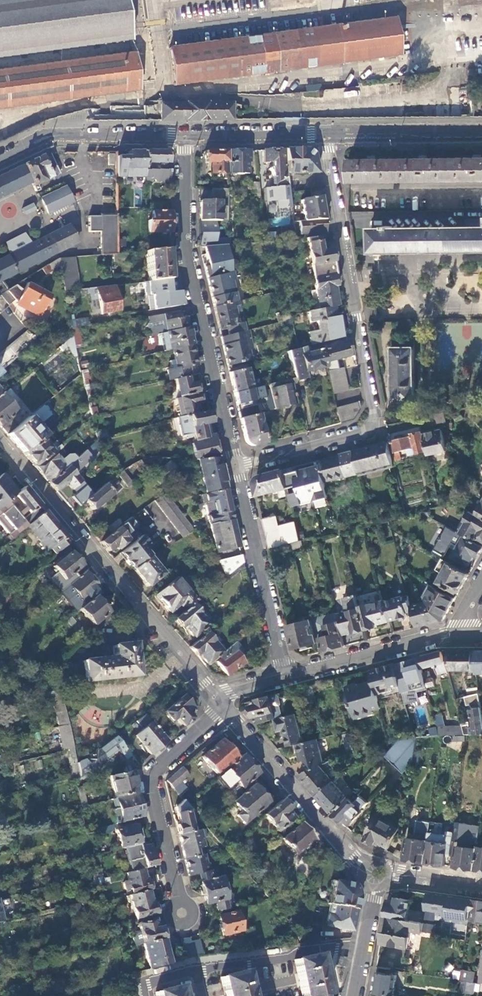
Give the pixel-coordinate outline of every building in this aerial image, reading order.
[(130,41),(129,30),(126,9),(125,0),(3,0),(0,0),(0,58),(130,41)] [(393,17),(392,17),(168,48),(173,85),(398,54),(405,53),(403,42),(402,40),(396,40),(395,36),(393,17)] [(137,90),(132,52),(0,69),(0,108),(137,90)] [(290,83),(283,84),(284,95),(291,94),(290,83)] [(231,121),(231,119),(231,103),(207,103),(206,102),(185,102),(185,103),(160,104),(160,120),(185,120),(184,121),(206,121),(207,120),(231,121)] [(287,173),(316,173),(311,154),(307,148),(284,149),(287,173)] [(235,175),(247,175),(247,162),(249,162),(249,149),(225,150),(226,172),(235,172),(235,175)] [(289,190),(287,173),(284,149),(263,149),(263,162),(271,162),(274,161),(275,165),(271,167),(269,168),(273,174),(277,182),(280,186),(276,188),(281,196),(289,190)] [(226,172),(225,150),(205,150),(205,163),(210,163),(211,178),(226,178),(226,172)] [(144,177),(144,151),(128,151),(128,156),(115,156),(115,176),(144,177)] [(167,151),(144,151),(144,177),(144,179),(153,179),(154,181),(170,181),(170,166),(168,166),(165,166),(165,163),(168,163),(167,151)] [(31,182),(36,191),(40,189),(37,183),(51,177),(47,168),(49,167),(50,170),(56,167),(49,152),(7,172),(0,176),(0,197),(31,182)] [(350,181),(481,180),(481,157),(476,158),(428,158),(422,158),(377,159),(371,159),(350,159),(350,181)] [(60,174),(56,167),(50,170),(49,167),(47,168),(51,177),(52,178),(60,174)] [(260,195),(259,182),(251,182),(251,195),(260,195)] [(64,187),(41,199),(48,213),(72,201),(64,187)] [(325,219),(321,196),(301,200),(304,217),(302,218),(300,216),(293,217),(294,222),(299,221),(323,219),(325,219)] [(220,200),(200,200),(200,220),(215,220),(220,220),(220,200)] [(32,203),(22,209),(24,215),(35,210),(32,203)] [(170,211),(169,203),(155,203),(155,211),(170,211)] [(170,211),(155,211),(152,211),(152,221),(148,221),(148,232),(170,232),(170,211)] [(116,216),(88,217),(88,232),(100,232),(100,237),(117,236),(116,216)] [(299,221),(300,234),(305,233),(305,238),(306,238),(318,237),(324,237),(323,219),(299,221)] [(200,246),(230,244),(229,238),(216,239),(215,220),(200,220),(200,246)] [(77,242),(68,225),(49,235),(50,237),(57,252),(77,242)] [(414,228),(414,226),(410,226),(410,228),(372,229),(372,228),(371,228),(371,253),(481,252),(481,227),(414,228)] [(57,252),(50,237),(49,235),(0,260),(0,282),(57,252)] [(113,254),(117,254),(117,236),(100,237),(101,255),(113,254)] [(313,279),(335,275),(331,250),(321,251),(318,237),(306,238),(309,256),(311,266),(313,279)] [(207,278),(211,277),(210,274),(231,270),(226,249),(215,252),(214,245),(204,246),(208,265),(204,266),(207,278)] [(166,250),(145,252),(147,282),(169,280),(166,250)] [(127,261),(126,253),(117,254),(113,254),(114,262),(127,261)] [(80,289),(74,258),(58,259),(64,291),(80,289)] [(211,277),(207,278),(213,306),(237,301),(233,281),(236,280),(233,271),(211,277)] [(337,286),(335,275),(313,279),(320,309),(334,306),(339,305),(335,287),(337,286)] [(170,293),(169,280),(147,282),(143,282),(145,296),(151,295),(153,310),(182,305),(179,291),(170,293)] [(283,290),(281,281),(275,282),(277,292),(283,290)] [(27,285),(24,292),(15,286),(8,290),(0,295),(0,297),(8,306),(14,301),(18,305),(17,305),(40,317),(51,297),(27,285)] [(114,286),(97,287),(99,296),(98,296),(101,315),(119,311),(114,286)] [(237,301),(213,306),(218,328),(226,326),(228,335),(244,331),(242,322),(237,324),(235,313),(241,312),(238,301),(237,301)] [(338,325),(334,306),(320,309),(309,311),(311,321),(316,321),(318,331),(308,333),(311,345),(321,343),(342,338),(339,325),(338,325)] [(172,320),(171,313),(148,317),(149,322),(146,326),(150,329),(152,335),(159,334),(188,328),(185,317),(172,320)] [(87,318),(70,321),(72,328),(79,327),(88,326),(87,318)] [(79,327),(72,328),(75,348),(82,347),(79,327)] [(192,345),(188,328),(159,334),(163,351),(172,349),(192,345)] [(30,346),(37,340),(28,330),(0,354),(0,371),(30,346)] [(223,336),(220,336),(225,355),(228,354),(229,356),(227,357),(226,359),(228,366),(252,360),(249,350),(252,349),(247,330),(244,331),(228,335),(223,336)] [(354,354),(351,335),(342,338),(321,343),(326,366),(329,380),(337,378),(344,376),(342,368),(338,369),(336,359),(354,354)] [(326,366),(321,343),(311,345),(288,351),(294,378),(295,380),(306,377),(305,371),(326,366)] [(197,366),(192,345),(172,349),(174,360),(169,361),(171,370),(166,371),(167,374),(165,375),(167,380),(169,379),(169,381),(172,380),(174,380),(187,377),(189,377),(187,368),(197,366)] [(414,402),(414,347),(392,347),(393,402),(414,402)] [(354,355),(344,358),(347,368),(357,365),(354,355)] [(246,369),(229,373),(234,394),(258,388),(256,380),(249,382),(246,369)] [(86,370),(80,371),(88,400),(91,399),(86,381),(89,380),(86,370)] [(347,391),(344,376),(337,378),(340,393),(347,391)] [(187,377),(174,380),(177,390),(175,391),(167,393),(168,401),(173,400),(179,398),(198,394),(196,383),(189,384),(187,377)] [(295,383),(295,380),(294,378),(261,387),(265,401),(267,411),(295,404),(290,384),(295,383)] [(337,378),(329,380),(333,394),(340,393),(337,378)] [(265,401),(261,387),(258,388),(234,394),(237,405),(247,403),(247,405),(265,401)] [(17,412),(12,406),(16,403),(6,390),(2,394),(0,395),(0,426),(17,412)] [(200,404),(198,394),(179,398),(181,406),(175,407),(178,418),(183,417),(183,418),(196,415),(194,406),(200,404)] [(91,399),(88,400),(92,419),(97,418),(93,399),(91,399)] [(354,419),(360,410),(358,402),(350,404),(354,419)] [(353,420),(354,419),(350,404),(343,406),(347,422),(353,420)] [(343,406),(336,408),(340,424),(347,422),(343,406)] [(210,424),(208,412),(196,415),(183,418),(183,417),(178,418),(177,418),(181,436),(185,435),(186,439),(193,438),(193,440),(205,437),(203,426),(210,424)] [(257,446),(266,444),(260,423),(269,420),(267,412),(240,419),(245,439),(245,440),(246,441),(246,442),(247,443),(248,444),(249,445),(250,446),(251,446),(252,446),(253,446),(255,446),(257,446)] [(432,416),(434,425),(448,423),(446,413),(432,416)] [(45,437),(28,417),(17,426),(7,435),(23,454),(40,441),(45,437)] [(7,435),(17,426),(12,420),(1,428),(7,435)] [(428,451),(429,455),(448,451),(442,430),(432,432),(432,430),(424,432),(428,451)] [(414,436),(390,442),(394,461),(402,460),(401,452),(408,450),(417,448),(418,454),(428,451),(424,432),(413,434),(414,436)] [(205,437),(193,440),(193,441),(192,441),(193,445),(189,445),(192,461),(197,460),(218,459),(213,436),(205,437)] [(40,441),(23,454),(34,466),(50,452),(56,447),(57,446),(58,446),(55,442),(47,449),(40,441)] [(100,449),(94,442),(85,451),(91,458),(100,449)] [(394,461),(390,442),(354,451),(360,474),(360,475),(395,466),(394,461)] [(76,494),(71,498),(78,507),(85,501),(92,495),(85,486),(84,487),(81,482),(74,474),(91,458),(85,451),(75,460),(68,467),(65,470),(48,483),(56,492),(67,483),(72,490),(73,489),(76,494)] [(360,474),(354,451),(320,460),(325,482),(360,474)] [(50,452),(34,466),(48,483),(65,470),(60,464),(50,452)] [(68,467),(75,460),(72,456),(65,462),(67,463),(66,464),(68,467)] [(225,488),(218,459),(197,460),(204,493),(225,488)] [(325,482),(320,460),(284,469),(289,488),(299,486),(300,492),(290,494),(293,506),(328,498),(325,482)] [(147,471),(139,461),(132,465),(141,476),(147,471)] [(169,464),(152,477),(159,485),(175,472),(169,464)] [(258,495),(289,488),(284,469),(261,475),(259,476),(257,478),(256,479),(255,481),(255,483),(258,495)] [(119,475),(128,486),(133,482),(125,471),(119,475)] [(1,474),(0,475),(0,507),(5,503),(14,496),(17,493),(1,474)] [(119,488),(111,479),(92,495),(85,501),(93,510),(119,488)] [(5,503),(0,507),(0,525),(8,534),(6,536),(9,540),(25,527),(29,524),(44,511),(24,487),(17,493),(14,496),(27,511),(19,518),(13,512),(12,512),(5,503)] [(233,520),(226,490),(201,496),(203,504),(205,504),(208,517),(207,517),(209,525),(217,523),(233,520)] [(194,530),(165,493),(154,501),(182,537),(194,530)] [(477,514),(470,510),(465,520),(467,521),(460,533),(465,536),(475,542),(477,538),(481,541),(481,516),(477,514)] [(44,511),(29,524),(25,527),(37,541),(38,544),(45,553),(50,549),(54,554),(70,542),(44,511)] [(297,523),(279,527),(276,516),(263,518),(270,548),(292,542),(301,540),(297,523)] [(136,526),(131,518),(123,524),(120,526),(117,529),(109,535),(99,543),(107,552),(113,547),(116,550),(127,540),(124,536),(136,526)] [(217,523),(209,525),(216,552),(239,547),(233,520),(217,523)] [(447,526),(433,552),(443,558),(444,558),(450,548),(456,551),(465,536),(460,533),(447,526)] [(104,528),(94,536),(99,543),(109,535),(104,528)] [(140,536),(119,554),(132,569),(148,556),(145,552),(150,547),(140,536)] [(481,551),(481,546),(475,542),(465,536),(456,551),(453,556),(469,565),(475,555),(479,558),(481,551)] [(301,540),(292,542),(294,548),(302,546),(301,540)] [(53,569),(45,576),(59,593),(68,585),(77,578),(72,572),(79,566),(68,553),(51,567),(53,569)] [(241,555),(218,561),(225,577),(243,563),(241,555)] [(149,557),(148,556),(132,569),(147,586),(162,573),(149,557)] [(444,558),(443,558),(436,569),(442,572),(444,569),(447,570),(451,562),(444,558)] [(459,593),(470,573),(451,562),(447,570),(440,582),(459,593)] [(77,578),(68,585),(81,602),(88,596),(90,599),(93,597),(96,594),(94,591),(97,588),(83,572),(77,578)] [(196,601),(175,577),(153,596),(162,606),(163,605),(169,612),(181,602),(187,609),(193,605),(196,601)] [(430,583),(423,596),(426,599),(433,585),(430,583)] [(444,620),(456,598),(433,585),(426,599),(428,601),(442,620),(444,620)] [(355,633),(367,630),(361,607),(356,587),(349,588),(351,596),(345,597),(348,611),(341,613),(345,632),(355,630),(355,633)] [(93,597),(90,599),(78,610),(94,628),(90,629),(83,635),(86,638),(111,617),(93,597)] [(410,598),(405,599),(396,601),(395,599),(385,602),(390,621),(415,614),(413,605),(412,605),(410,599),(410,598)] [(418,627),(442,620),(428,601),(415,605),(414,598),(410,599),(412,605),(413,605),(415,614),(418,627)] [(376,624),(390,621),(385,602),(385,601),(361,607),(367,630),(377,627),(376,624)] [(193,605),(187,609),(175,619),(182,627),(184,625),(193,638),(209,625),(193,605)] [(322,651),(345,646),(336,613),(312,618),(313,620),(312,620),(316,636),(318,636),(319,638),(322,651)] [(294,649),(318,643),(317,639),(316,636),(312,620),(289,626),(294,649)] [(206,633),(189,648),(196,656),(199,654),(208,665),(223,652),(206,633)] [(226,676),(243,664),(236,654),(240,651),(234,642),(223,652),(217,657),(219,660),(216,662),(226,676)] [(81,662),(84,682),(137,676),(133,644),(112,647),(113,658),(81,662)] [(443,650),(418,657),(421,668),(435,665),(436,664),(437,666),(439,673),(448,671),(443,650)] [(447,650),(451,667),(451,669),(476,669),(474,650),(447,650)] [(474,650),(476,669),(476,672),(481,672),(481,650),(474,650)] [(400,685),(405,703),(419,700),(417,691),(427,689),(427,687),(423,672),(421,668),(418,657),(394,663),(400,685)] [(394,663),(370,669),(373,682),(377,693),(392,689),(391,687),(400,685),(394,663)] [(429,671),(423,672),(427,687),(434,685),(433,679),(430,677),(429,671)] [(334,679),(326,681),(333,705),(341,703),(334,679)] [(377,693),(373,682),(358,686),(357,683),(346,686),(355,716),(374,712),(373,709),(381,707),(377,693)] [(312,685),(302,687),(306,702),(316,699),(312,685)] [(48,692),(58,726),(68,723),(64,709),(58,689),(48,692)] [(279,695),(277,694),(270,696),(273,704),(273,707),(276,717),(284,715),(281,705),(282,703),(279,695)] [(462,724),(465,734),(468,734),(481,734),(481,720),(481,719),(479,695),(466,697),(467,704),(470,704),(471,707),(470,707),(474,730),(472,731),(470,723),(462,724)] [(182,726),(192,718),(186,711),(191,707),(181,696),(163,712),(171,721),(175,718),(182,726)] [(270,696),(258,699),(259,703),(251,705),(254,716),(266,713),(268,720),(275,718),(276,717),(273,707),(273,704),(270,696)] [(276,717),(275,718),(278,730),(283,728),(288,746),(297,744),(303,742),(295,712),(284,715),(276,717)] [(166,740),(144,715),(136,721),(142,728),(134,736),(150,754),(166,740)] [(458,725),(438,730),(439,734),(442,734),(465,734),(462,724),(460,718),(456,719),(458,725)] [(63,750),(73,747),(68,723),(58,726),(63,750)] [(437,726),(429,728),(431,735),(439,734),(438,730),(437,726)] [(353,746),(349,732),(343,734),(348,753),(354,751),(353,746)] [(404,734),(389,737),(390,742),(399,741),(405,739),(404,734)] [(123,746),(115,736),(111,740),(118,748),(119,750),(123,746)] [(414,737),(405,739),(399,741),(383,757),(402,773),(413,759),(416,737),(414,737)] [(317,738),(303,742),(297,744),(301,760),(305,759),(308,770),(320,765),(323,763),(317,738)] [(201,756),(217,775),(237,758),(220,739),(201,756)] [(118,748),(111,740),(83,760),(90,769),(98,763),(118,748)] [(366,743),(353,746),(354,751),(368,748),(366,743)] [(65,750),(72,779),(80,777),(79,773),(76,762),(73,748),(65,750)] [(230,797),(258,773),(242,754),(237,758),(217,775),(214,778),(230,797)] [(90,769),(83,760),(76,762),(79,773),(80,777),(82,780),(93,772),(90,769)] [(98,763),(90,769),(93,772),(100,766),(98,763)] [(308,770),(299,775),(317,795),(333,780),(320,765),(308,770)] [(188,775),(181,767),(165,780),(172,788),(178,783),(188,775)] [(136,793),(131,771),(110,776),(115,798),(136,793)] [(342,782),(337,776),(333,780),(338,786),(342,782)] [(333,810),(347,796),(338,786),(333,780),(317,795),(323,803),(325,801),(333,810)] [(172,788),(177,794),(183,788),(178,783),(172,788)] [(236,814),(243,823),(268,802),(253,784),(233,801),(240,810),(236,814)] [(350,824),(363,809),(362,809),(368,801),(355,790),(334,814),(342,821),(344,820),(350,824)] [(142,817),(136,793),(115,798),(107,800),(113,824),(133,819),(142,817)] [(199,811),(189,799),(185,803),(195,814),(199,811)] [(286,812),(289,809),(281,800),(263,816),(277,832),(292,818),(286,812)] [(178,824),(175,825),(178,834),(193,831),(188,811),(175,814),(178,824)] [(205,826),(209,822),(204,816),(200,820),(205,826)] [(366,838),(375,843),(377,840),(389,847),(399,828),(377,816),(366,838)] [(133,819),(113,824),(114,830),(119,849),(124,848),(139,844),(133,819)] [(300,822),(281,839),(294,855),(314,838),(300,822)] [(108,825),(93,829),(94,835),(110,831),(108,825)] [(451,853),(454,831),(448,831),(448,834),(439,832),(440,829),(430,828),(428,840),(425,862),(444,865),(447,852),(451,853)] [(184,859),(196,856),(194,849),(202,847),(198,829),(193,831),(178,834),(184,859)] [(404,859),(425,862),(428,840),(407,836),(404,859)] [(155,865),(149,844),(146,845),(139,847),(139,844),(124,848),(130,872),(142,869),(155,865)] [(474,869),(477,847),(457,845),(454,866),(474,869)] [(196,856),(184,859),(188,876),(200,873),(201,880),(216,876),(214,868),(210,869),(208,862),(206,863),(204,854),(196,856)] [(130,872),(125,873),(127,881),(124,882),(122,883),(124,889),(126,890),(129,889),(131,895),(148,890),(151,889),(148,880),(145,881),(142,869),(130,872)] [(227,899),(221,875),(216,876),(201,880),(199,881),(203,899),(205,904),(214,901),(216,911),(231,907),(228,898),(227,899)] [(356,888),(355,886),(334,882),(330,904),(333,905),(356,909),(358,897),(358,893),(358,891),(358,890),(357,889),(356,888)] [(148,890),(131,895),(124,896),(126,901),(130,900),(135,919),(156,913),(154,903),(151,903),(148,890)] [(423,922),(422,930),(434,932),(435,923),(436,923),(436,917),(468,922),(468,920),(470,920),(470,918),(473,899),(428,893),(423,922)] [(395,900),(388,899),(387,909),(385,915),(387,916),(407,919),(411,900),(396,897),(395,900)] [(473,899),(470,918),(481,920),(481,900),(473,899)] [(353,923),(356,909),(333,905),(331,916),(327,915),(325,926),(352,931),(353,923)] [(218,915),(223,934),(241,930),(237,911),(218,915)] [(423,922),(407,919),(387,916),(386,925),(388,925),(387,931),(382,930),(381,936),(380,942),(408,948),(411,929),(422,932),(422,930),(423,922)] [(290,917),(287,919),(294,928),(297,925),(290,917)] [(142,942),(162,937),(159,926),(157,927),(155,919),(138,923),(142,942)] [(167,955),(162,937),(142,942),(149,968),(167,963),(166,956),(168,956),(167,955)] [(184,938),(181,938),(186,958),(193,956),(189,937),(187,937),(184,938)] [(326,995),(317,955),(294,960),(302,995),(322,995),(326,995)] [(243,971),(219,977),(223,992),(224,995),(249,995),(243,971)] [(377,971),(374,992),(381,993),(394,995),(397,975),(377,971)] [(473,973),(462,971),(461,980),(468,981),(472,981),(473,973)] [(475,982),(468,981),(466,992),(473,993),(475,982)] [(178,986),(155,992),(156,995),(180,995),(178,986)]
